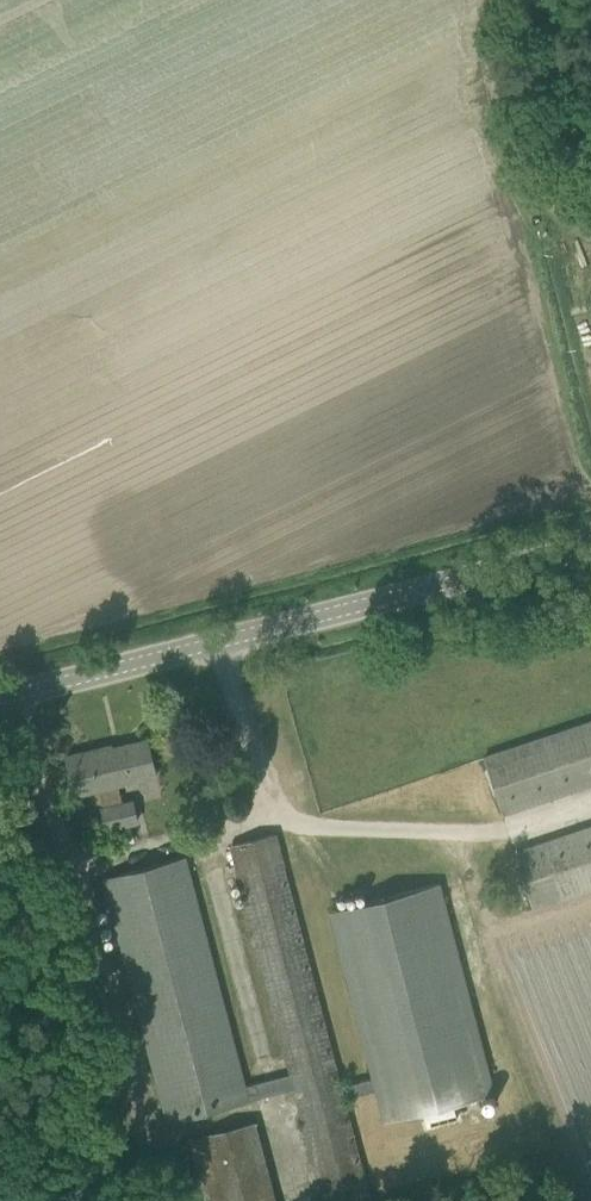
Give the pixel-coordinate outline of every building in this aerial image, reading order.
[(590,782),(590,717),(484,749),(502,809),(590,782)] [(91,751),(67,757),(76,795),(99,789),(104,808),(103,808),(108,829),(138,822),(133,801),(123,804),(118,785),(157,776),(148,740),(91,754),(91,751)] [(590,891),(590,827),(515,852),(535,910),(590,891)] [(372,1079),(341,1087),(345,1099),(376,1090),(384,1122),(425,1112),(428,1124),(458,1116),(455,1105),(496,1094),(441,883),(329,913),(372,1079)] [(264,1159),(256,1123),(188,1139),(198,1178),(264,1159)]
